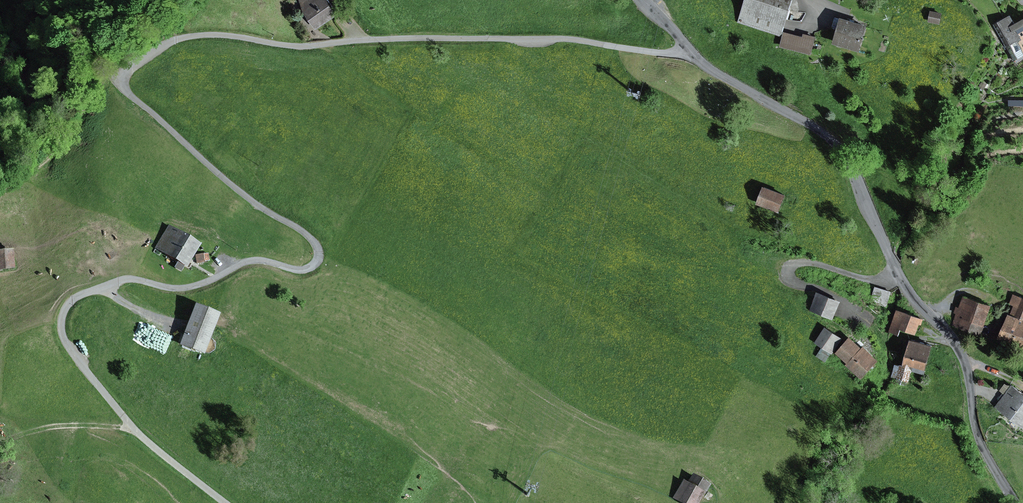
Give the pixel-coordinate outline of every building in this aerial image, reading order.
[(303,6),(317,28),(339,13),(330,0),(300,0),(303,6)] [(739,21),(783,36),(795,0),(746,0),(739,21)] [(943,12),(932,10),(929,21),(941,23),(943,12)] [(993,23),(1016,62),(1022,58),(1022,16),(1017,20),(1012,12),(993,23)] [(869,23),(843,15),(842,18),(836,16),(833,26),(838,28),(834,41),(861,50),(869,23)] [(804,35),(785,30),(781,46),(812,54),(817,35),(805,32),(804,35)] [(787,193),(765,184),(757,202),(780,211),(787,193)] [(201,243),(169,224),(154,248),(178,261),(174,267),(181,271),(185,265),(187,267),(201,243)] [(0,250),(0,270),(15,268),(13,249),(0,250)] [(203,253),(195,254),(196,263),(205,262),(204,261),(210,260),(209,253),(203,253)] [(889,301),(892,290),(876,285),(872,296),(889,301)] [(841,300),(818,290),(810,309),(833,319),(841,300)] [(1014,293),(1010,302),(1015,304),(1012,312),(1022,317),(1022,296),(1014,293)] [(993,303),(964,294),(953,325),(982,335),(993,303)] [(220,313),(195,303),(180,345),(205,354),(220,313)] [(923,316),(898,307),(889,331),(900,335),(902,329),(913,333),(917,332),(920,324),(922,325),(924,318),(923,318),(923,316)] [(1012,312),(1010,312),(1000,335),(1022,344),(1022,317),(1012,312)] [(844,337),(826,325),(815,341),(833,353),(844,337)] [(862,346),(851,335),(836,351),(848,362),(847,364),(862,378),(880,358),(864,344),(862,346)] [(934,343),(912,337),(903,367),(913,370),(925,373),(934,343)] [(903,367),(895,364),(892,375),(897,377),(897,378),(909,382),(913,370),(903,367)] [(1013,384),(996,406),(1022,427),(1022,391),(1013,384)] [(673,498),(683,502),(699,502),(704,493),(705,494),(711,483),(693,473),(688,482),(684,479),(673,498)]
